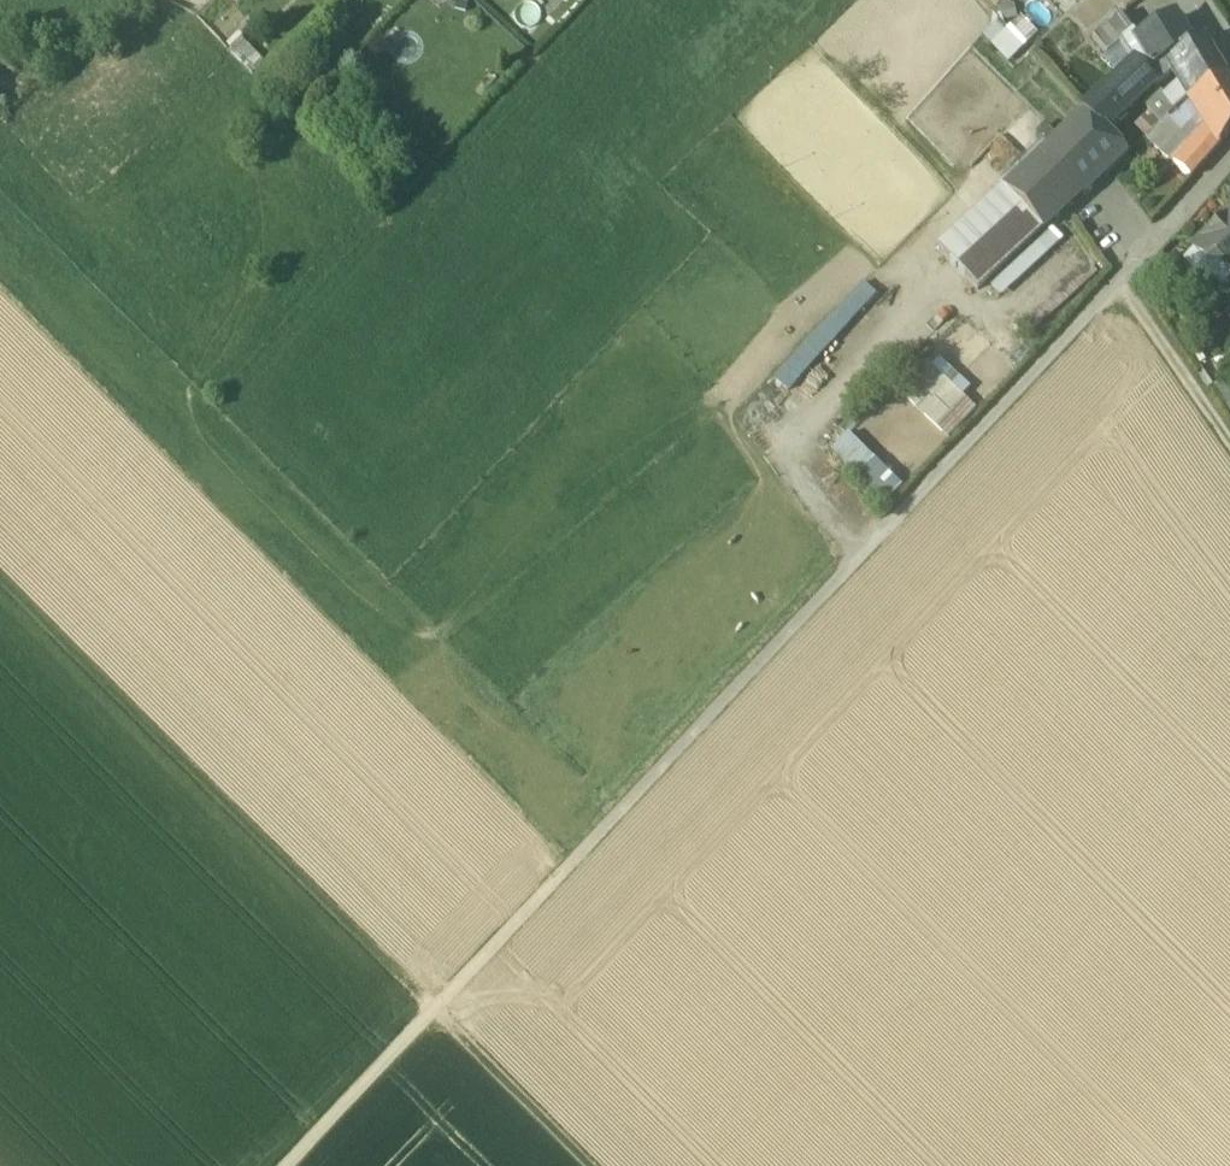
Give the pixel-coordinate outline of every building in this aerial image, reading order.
[(1121,17),(1093,38),(1106,56),(1134,35),(1121,17)] [(1010,62),(1027,46),(1001,18),(984,35),(1010,62)] [(1174,20),(1139,42),(1134,35),(1106,56),(1120,78),(1135,64),(1146,75),(1165,64),(1191,48),(1174,20)] [(1191,48),(1165,64),(1172,74),(1190,99),(1225,79),(1202,41),(1191,48)] [(1082,115),(1114,145),(1112,124),(1172,74),(1165,64),(1146,75),(1135,64),(1120,78),(1082,115)] [(1190,99),(1208,130),(1218,146),(1229,133),(1229,87),(1225,79),(1190,99)] [(1175,112),(1158,91),(1148,101),(1163,123),(1175,112)] [(1174,164),(1208,130),(1190,99),(1146,139),(1174,164)] [(1114,145),(1082,115),(1002,190),(1042,232),(1080,196),(1084,200),(1127,157),(1114,145)] [(1174,164),(1191,178),(1218,146),(1208,130),(1174,164)] [(1002,190),(939,249),(979,291),(1042,232),(1002,190)] [(1226,227),(1221,222),(1203,239),(1226,262),(1229,258),(1229,223),(1226,227)] [(865,282),(775,378),(790,392),(880,296),(865,282)] [(950,437),(978,407),(929,362),(901,392),(950,437)] [(885,502),(902,485),(853,435),(836,452),(885,502)]
